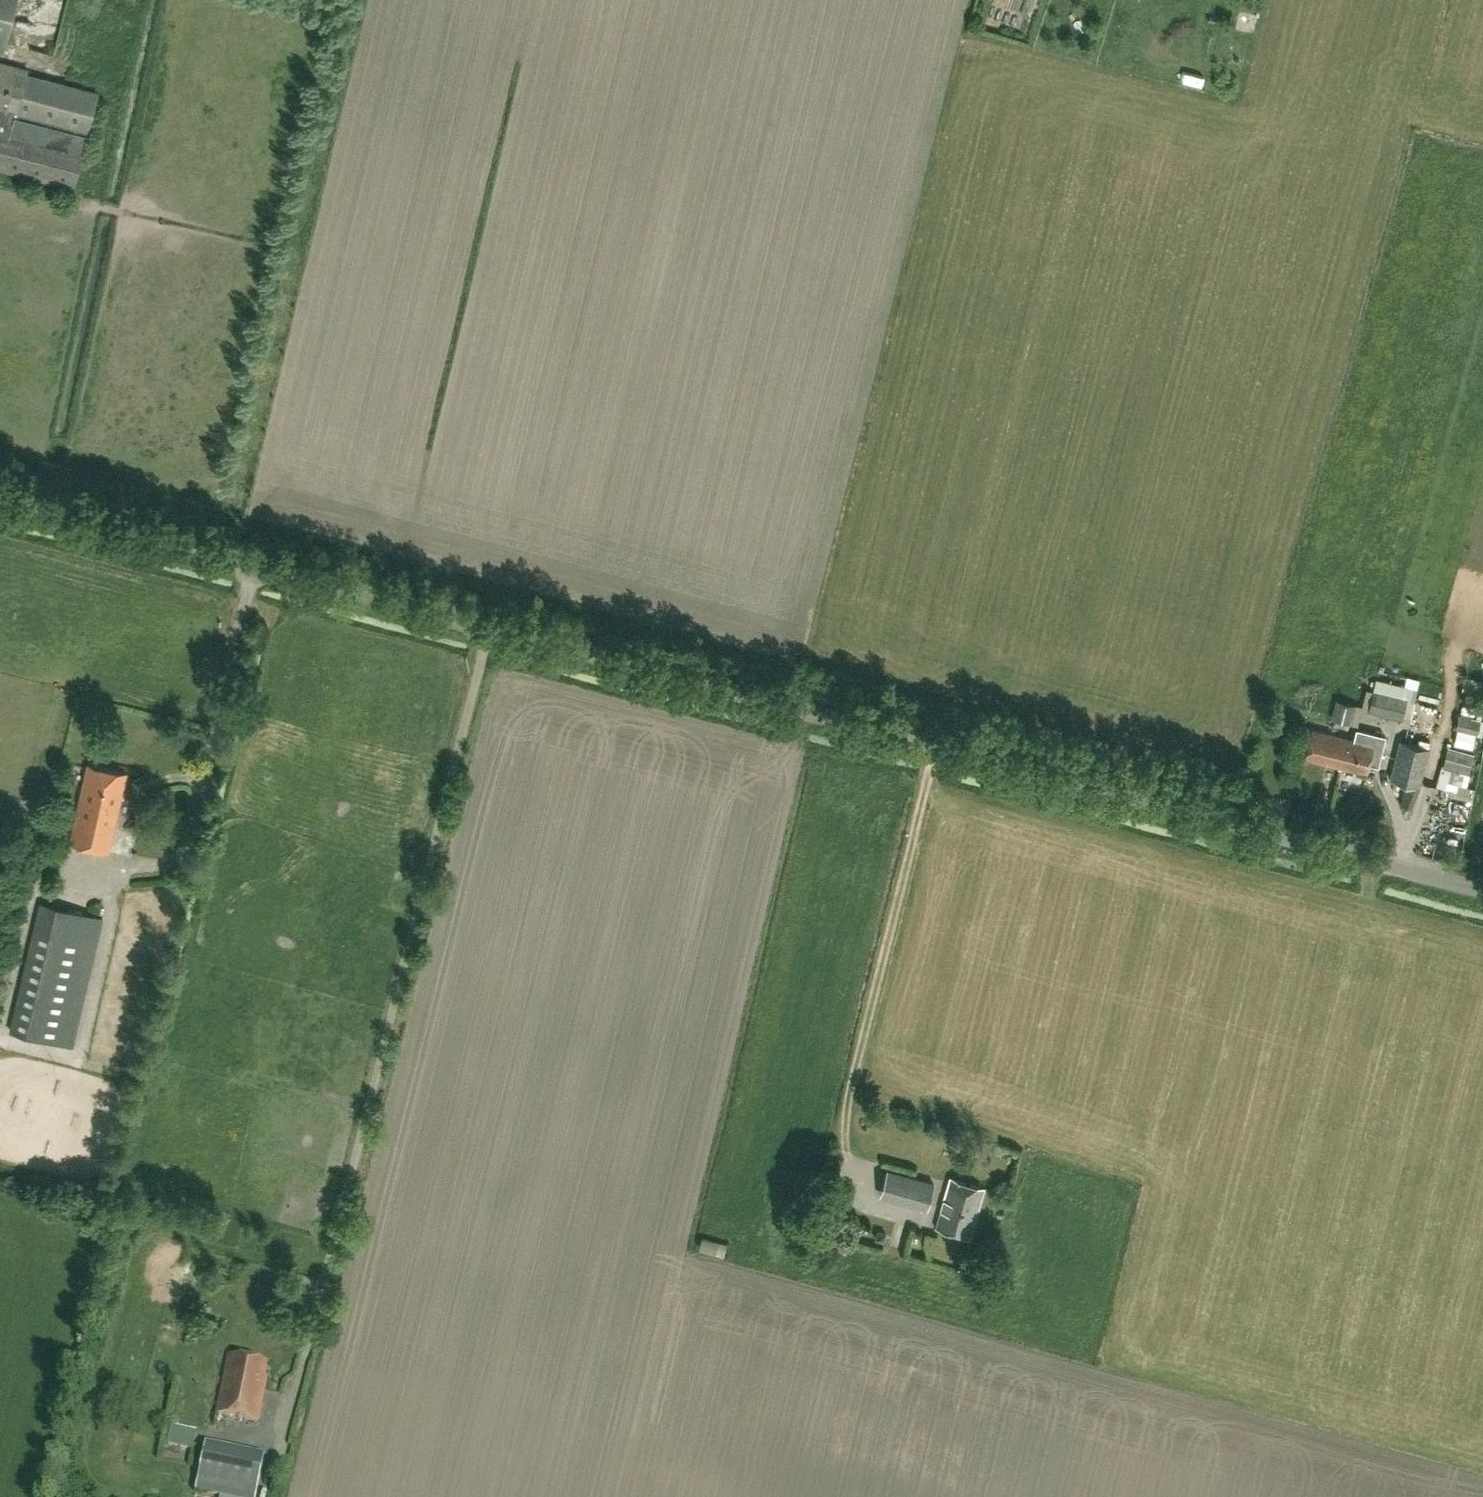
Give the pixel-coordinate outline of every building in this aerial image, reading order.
[(4,52),(17,0),(0,0),(0,51),(4,52)] [(1002,7),(997,17),(1014,26),(1019,16),(1002,7)] [(87,132),(97,93),(27,74),(28,70),(0,62),(0,168),(72,187),(87,132)] [(1373,690),(1371,699),(1405,708),(1408,698),(1373,690)] [(1476,695),(1466,692),(1464,702),(1474,705),(1476,695)] [(1350,724),(1355,702),(1336,698),(1330,717),(1350,724)] [(1405,708),(1371,699),(1367,712),(1402,720),(1405,708)] [(1480,719),(1460,714),(1456,728),(1477,733),(1480,719)] [(1439,735),(1439,723),(1414,722),(1414,735),(1439,735)] [(1340,767),(1348,738),(1312,728),(1304,757),(1340,767)] [(1348,738),(1340,767),(1367,774),(1370,763),(1378,765),(1385,737),(1357,729),(1354,740),(1348,738)] [(1429,745),(1399,740),(1391,777),(1421,784),(1429,745)] [(109,850),(126,772),(87,763),(70,842),(109,850)] [(73,1047),(103,918),(40,903),(10,1032),(73,1047)] [(926,1208),(933,1183),(887,1170),(880,1195),(926,1208)] [(935,1227),(970,1238),(984,1187),(949,1177),(935,1227)] [(877,1230),(875,1239),(884,1241),(886,1232),(877,1230)] [(267,1366),(230,1357),(217,1415),(257,1424),(267,1380),(264,1380),(267,1366)] [(205,1443),(195,1491),(223,1496),(256,1496),(264,1455),(205,1443)]
